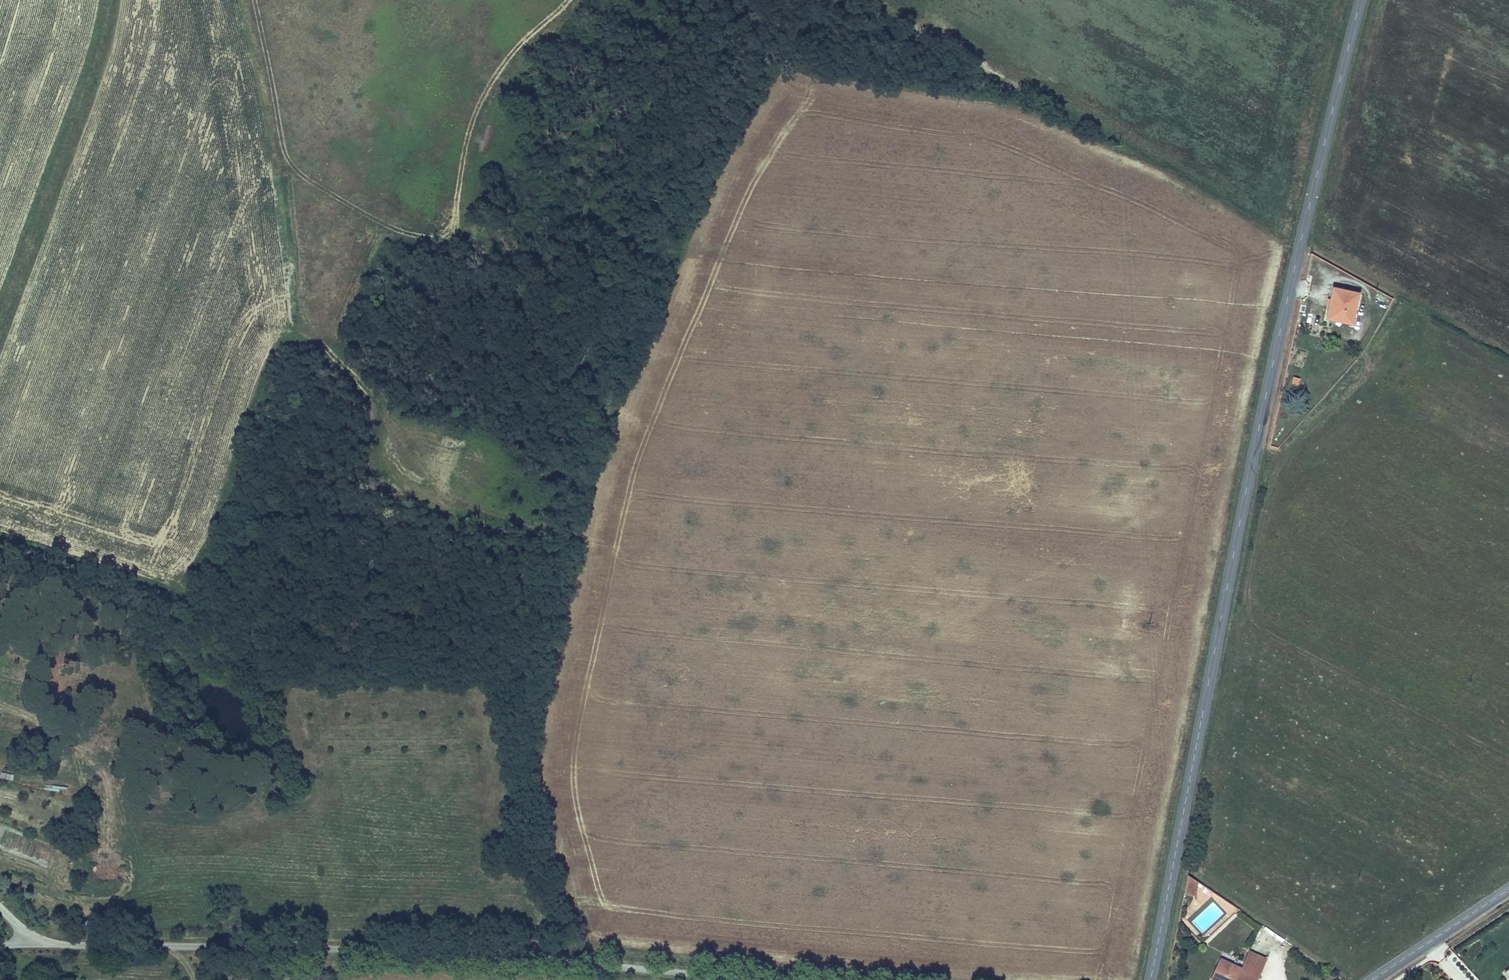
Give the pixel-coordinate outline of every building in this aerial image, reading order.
[(1359,294),(1334,289),(1327,322),(1352,327),(1359,294)] [(1352,327),(1327,322),(1326,325),(1351,330),(1352,327)] [(49,787),(63,790),(64,785),(50,782),(49,787)] [(1193,894),(1196,880),(1188,875),(1185,893),(1193,894)] [(1265,964),(1247,956),(1240,972),(1258,979),(1265,964)] [(1240,972),(1218,963),(1211,979),(1212,979),(1258,979),(1240,972)]
